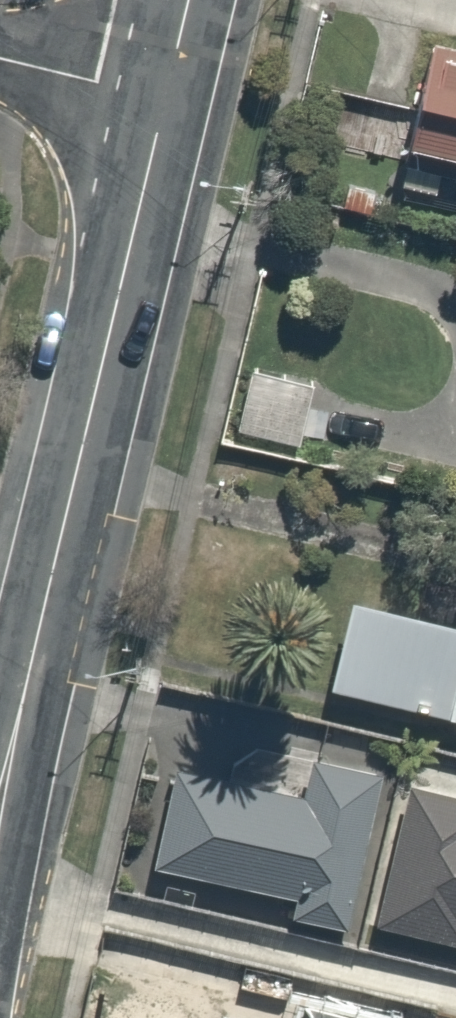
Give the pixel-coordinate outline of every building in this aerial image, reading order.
[(436,47),(411,151),(455,161),(455,51),(436,47)] [(314,385),(254,370),(239,431),(299,445),(314,385)] [(360,589),(335,690),(455,719),(455,612),(360,589)] [(359,936),(400,752),(319,734),(305,799),(187,772),(166,865),(306,897),(300,923),(359,936)] [(413,775),(381,917),(455,933),(455,784),(413,775)] [(316,1005),(313,1017),(366,1017),(316,1005)]
